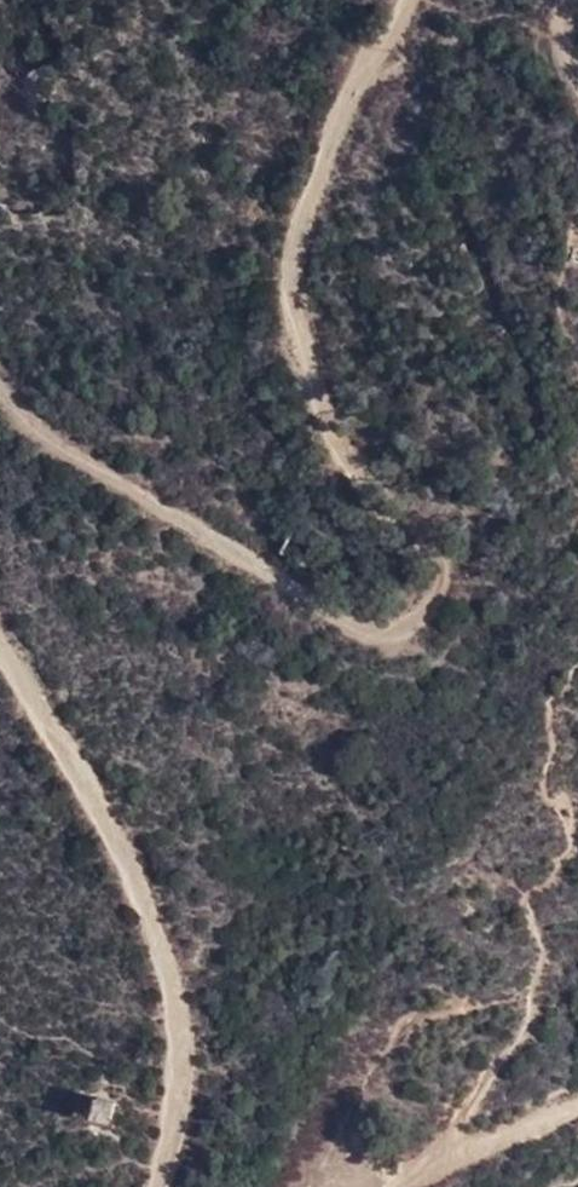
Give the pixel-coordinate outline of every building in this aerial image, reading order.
[(89,1120),(113,1123),(115,1101),(91,1099),(89,1120)]
